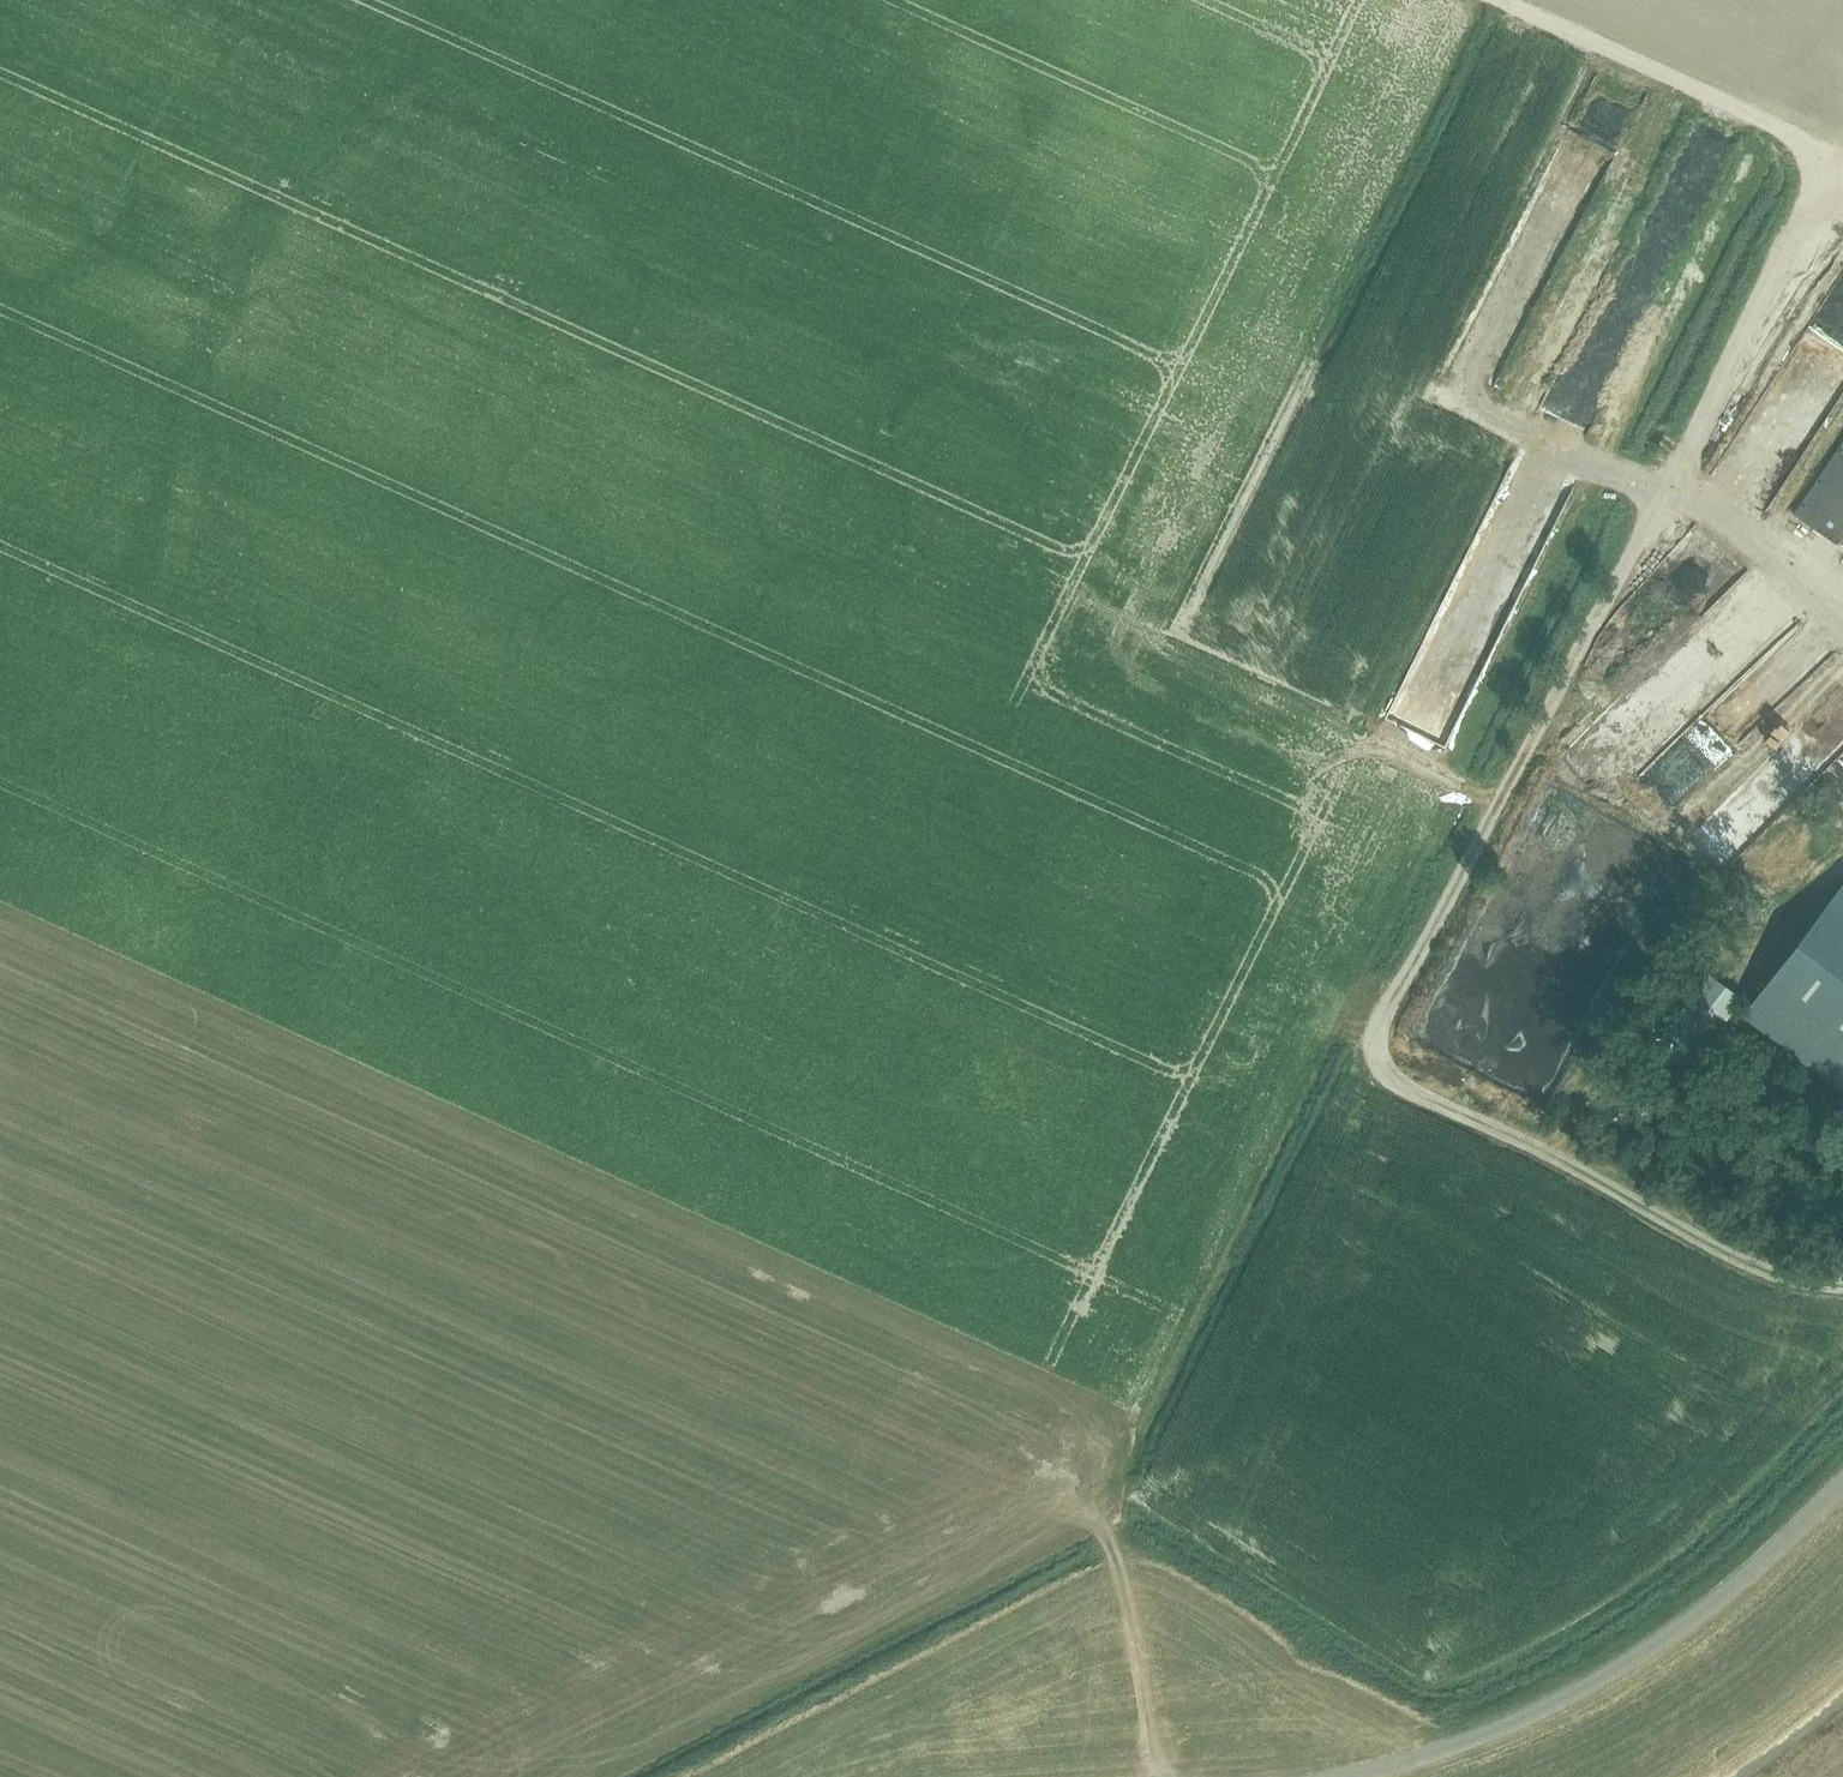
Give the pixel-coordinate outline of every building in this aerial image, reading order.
[(1842,549),(1842,443),(1794,515),(1842,549)] [(1742,1015),(1842,1093),(1842,883),(1742,1015)] [(1696,1057),(1740,1001),(1711,977),(1665,1033),(1696,1057)]
